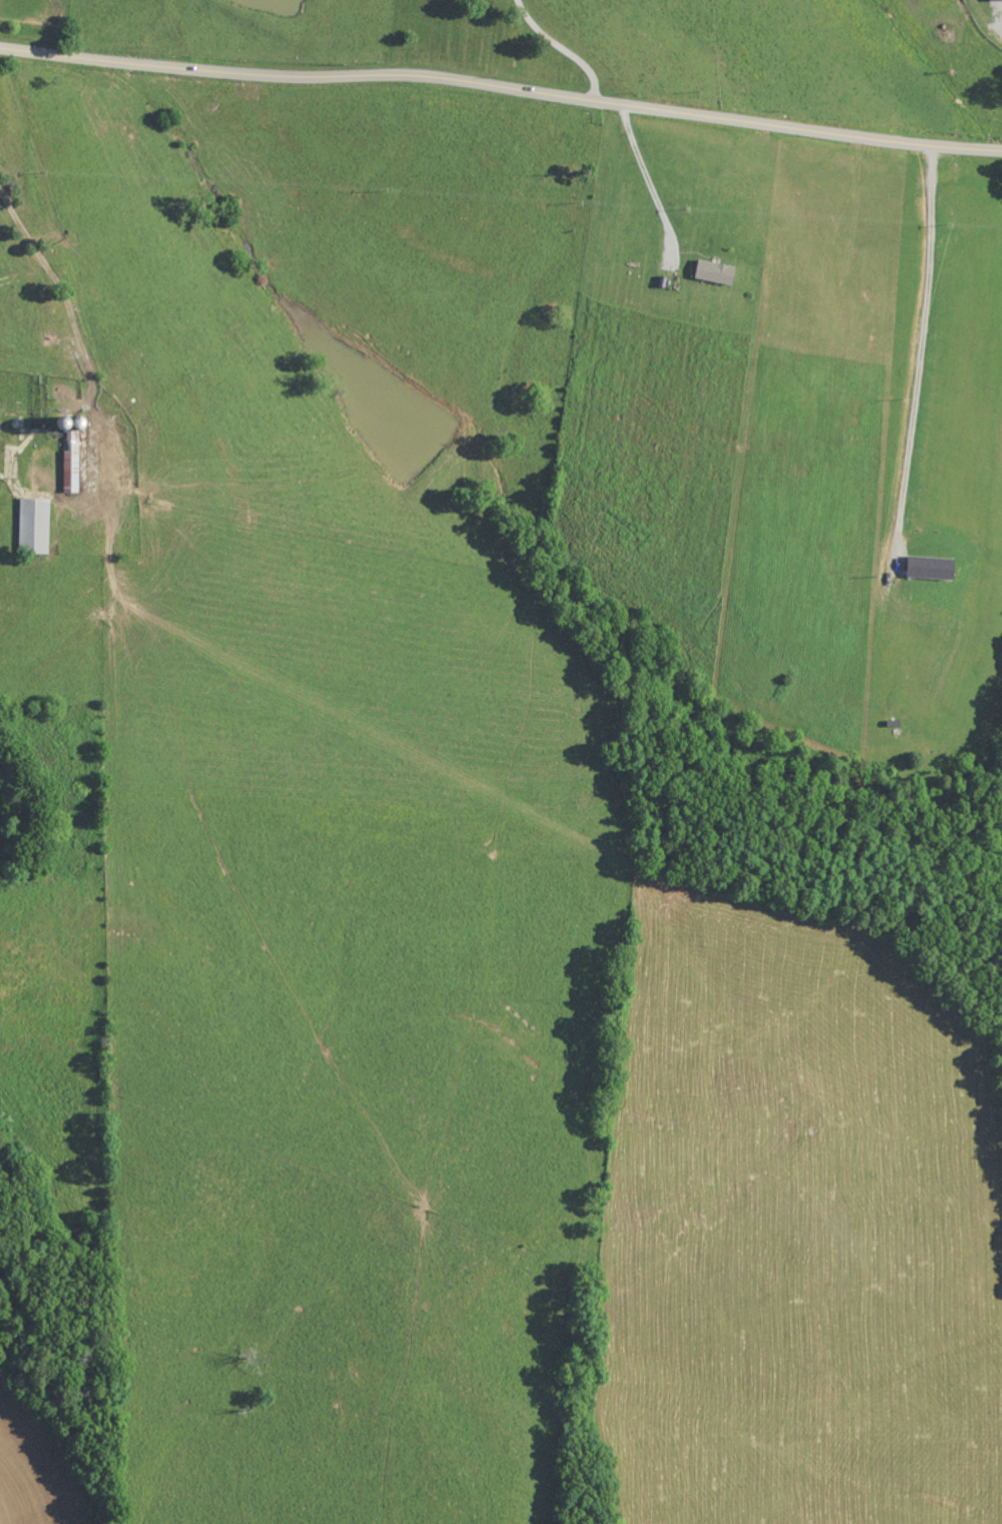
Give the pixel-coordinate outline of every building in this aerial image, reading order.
[(738,267),(700,259),(696,278),(734,286),(738,267)] [(79,494),(80,421),(63,420),(63,432),(66,432),(66,493),(79,494)] [(50,554),(52,500),(21,499),(20,554),(50,554)] [(957,579),(957,558),(909,557),(908,578),(957,579)]
